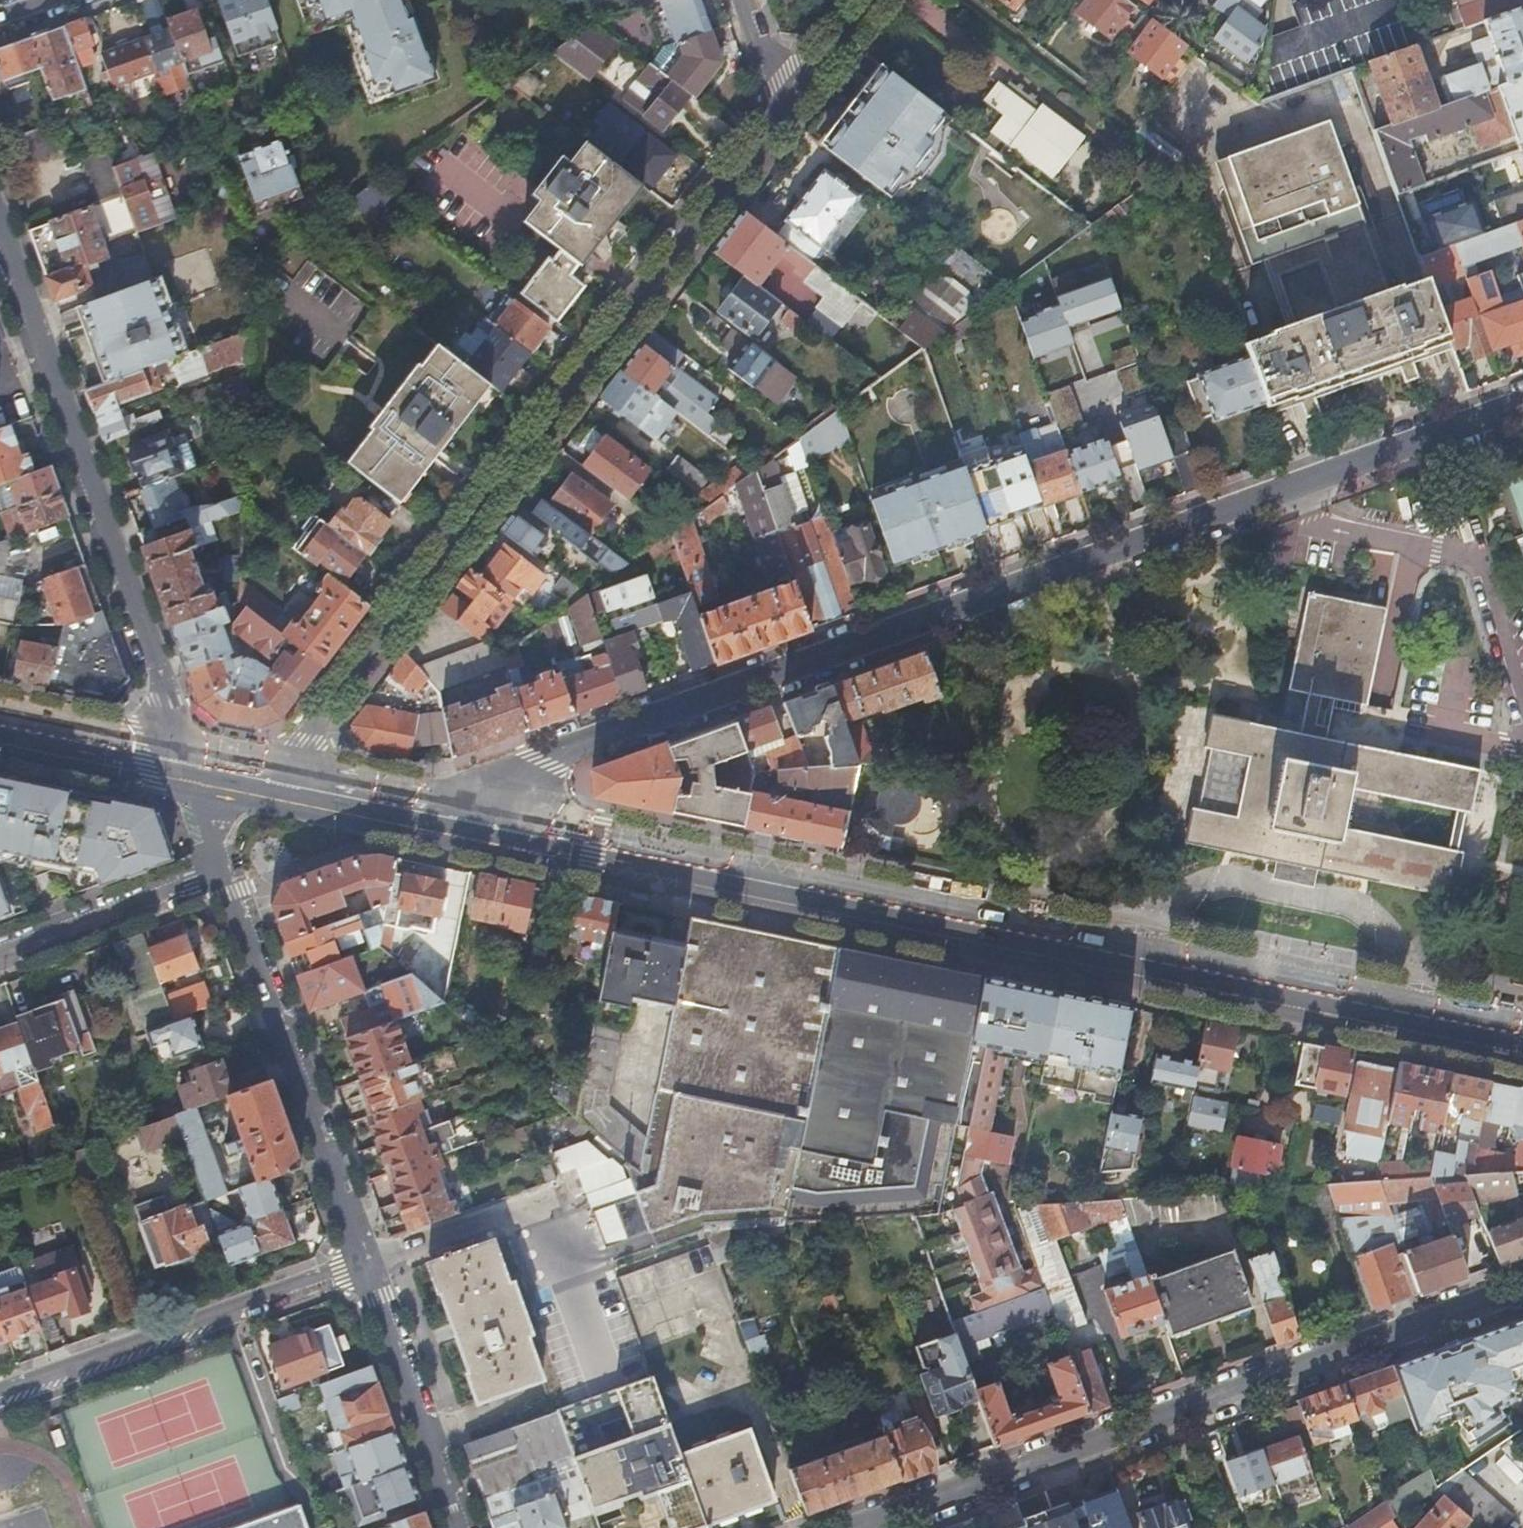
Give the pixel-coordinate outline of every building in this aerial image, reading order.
[(162,0),(140,0),(149,23),(156,21),(157,14),(159,14),(163,26),(170,23),(169,21),(162,0)] [(268,0),(230,0),(221,4),(235,43),(250,38),(262,34),(274,30),(278,28),(268,0)] [(308,28),(351,13),(365,51),(363,52),(375,85),(377,85),(383,99),(437,80),(414,17),(409,19),(402,0),(298,0),(308,28)] [(677,44),(680,43),(712,31),(701,0),(662,0),(677,44)] [(1125,0),(1085,0),(1076,12),(1107,36),(1132,5),(1125,0)] [(1162,15),(1170,6),(1162,0),(1155,10),(1162,15)] [(1211,6),(1226,17),(1239,0),(1215,0),(1211,6)] [(1455,31),(1464,28),(1483,21),(1522,7),(1522,0),(1450,0),(1452,4),(1458,2),(1459,6),(1456,7),(1462,24),(1453,27),(1455,31)] [(1458,2),(1452,4),(1446,6),(1453,27),(1462,24),(1456,7),(1459,6),(1458,2)] [(1107,36),(1117,44),(1133,24),(1142,13),(1132,5),(1107,36)] [(1248,10),(1244,14),(1234,7),(1212,38),(1245,64),(1259,45),(1255,42),(1264,29),(1254,22),(1258,17),(1248,10)] [(1454,101),(1522,76),(1522,7),(1483,21),(1488,36),(1470,43),(1475,55),(1446,66),(1449,74),(1445,76),(1454,101)] [(197,11),(169,21),(170,23),(172,30),(184,61),(212,51),(197,11)] [(641,12),(624,18),(629,32),(646,26),(641,12)] [(1142,13),(1133,24),(1139,28),(1143,23),(1146,26),(1151,20),(1142,13)] [(84,20),(93,47),(98,45),(101,39),(93,17),(84,20)] [(65,27),(84,83),(92,80),(84,59),(91,56),(95,55),(92,47),(93,47),(84,20),(65,27)] [(1158,78),(1159,77),(1174,58),(1183,45),(1151,20),(1146,26),(1125,53),(1158,78)] [(596,22),(555,51),(590,79),(618,40),(596,22)] [(71,95),(87,89),(84,83),(65,27),(32,39),(44,70),(46,76),(45,77),(54,101),(71,95)] [(1187,35),(1202,47),(1209,39),(1193,27),(1187,35)] [(192,86),(184,61),(172,30),(165,33),(160,35),(103,56),(109,70),(104,72),(103,72),(103,73),(103,74),(103,75),(103,76),(103,77),(104,78),(104,79),(105,79),(106,80),(107,80),(110,87),(158,70),(160,77),(155,79),(161,97),(192,86)] [(277,38),(274,30),(262,34),(265,42),(277,38)] [(669,79),(691,95),(691,96),(695,99),(723,62),(712,31),(680,43),(685,57),(669,79)] [(265,42),(262,34),(250,38),(235,43),(240,58),(267,48),(265,42)] [(44,70),(32,39),(0,50),(0,95),(11,91),(11,90),(30,83),(27,75),(44,70)] [(665,48),(652,65),(669,79),(685,57),(680,43),(677,44),(665,48)] [(1414,45),(1367,62),(1390,124),(1437,107),(1414,45)] [(1159,77),(1168,84),(1183,65),(1174,58),(1159,77)] [(879,61),(818,140),(825,146),(886,66),(879,61)] [(652,65),(650,64),(622,100),(663,131),(691,95),(669,79),(652,65)] [(901,171),(911,179),(917,176),(920,177),(939,152),(938,150),(939,143),(928,134),(945,112),(886,66),(825,146),(883,191),(885,193),(901,171)] [(551,85),(530,70),(512,83),(533,99),(551,85)] [(1374,129),(1397,193),(1424,183),(1408,138),(1423,133),(1426,139),(1472,123),(1480,144),(1514,133),(1519,149),(1522,147),(1522,76),(1454,101),(1448,103),(1437,107),(1390,124),(1374,129)] [(1439,78),(1448,103),(1454,101),(1445,76),(1439,78)] [(1008,161),(1043,188),(1082,137),(1041,105),(1040,106),(1035,111),(1008,91),(997,82),(983,99),(1004,115),(990,131),(1000,139),(1006,143),(998,153),(1008,161)] [(1035,111),(1040,106),(1013,85),(1008,91),(1035,111)] [(87,89),(71,95),(76,110),(92,104),(87,89)] [(928,134),(939,143),(944,127),(951,117),(945,112),(928,134)] [(1292,339),(1247,355),(1264,402),(1265,405),(1268,414),(1297,403),(1302,418),(1318,412),(1313,398),(1324,394),(1383,372),(1395,368),(1401,383),(1416,378),(1411,362),(1452,348),(1442,319),(1431,289),(1395,303),(1352,182),(1328,119),(1214,161),(1250,264),(1264,260),(1292,339)] [(57,123),(10,139),(19,165),(66,149),(57,123)] [(627,146),(634,152),(647,136),(640,131),(627,146)] [(990,131),(982,141),(992,149),(1000,139),(990,131)] [(647,136),(634,152),(625,164),(654,186),(679,155),(650,133),(647,136)] [(288,152),(284,140),(240,155),(257,202),(261,214),(305,198),(301,187),(289,154),(291,154),(290,151),(288,152)] [(644,186),(587,142),(570,163),(563,158),(539,189),(534,195),(541,201),(525,222),(562,250),(561,251),(562,252),(578,265),(582,267),(644,186)] [(125,197),(114,167),(106,144),(80,153),(99,206),(125,197)] [(1132,170),(1142,186),(1173,163),(1157,150),(1132,170)] [(136,227),(138,232),(159,224),(136,160),(114,167),(125,197),(136,227)] [(858,197),(860,195),(824,168),(784,218),(821,245),(822,244),(829,249),(830,249),(831,250),(832,250),(833,249),(834,249),(835,249),(867,208),(867,207),(867,206),(867,205),(867,204),(867,203),(858,197)] [(885,193),(890,197),(899,186),(911,179),(901,171),(885,193)] [(376,182),(349,201),(374,220),(393,196),(376,182)] [(1492,199),(1501,225),(1514,220),(1522,217),(1522,188),(1492,199)] [(104,238),(136,227),(125,197),(99,206),(31,230),(56,299),(93,286),(87,271),(85,266),(98,262),(110,258),(104,238)] [(1089,225),(1094,241),(1119,223),(1116,219),(1123,214),(1116,205),(1089,225)] [(745,210),(715,250),(756,282),(781,252),(798,265),(796,269),(827,293),(853,314),(863,302),(745,210)] [(1514,220),(1521,242),(1522,247),(1522,217),(1514,220)] [(1501,225),(1453,242),(1460,261),(1491,249),(1493,253),(1507,248),(1521,242),(1514,220),(1501,225)] [(1410,230),(1419,255),(1432,250),(1424,225),(1410,230)] [(1419,255),(1430,285),(1464,273),(1463,272),(1460,261),(1453,242),(1432,250),(1419,255)] [(1521,242),(1507,248),(1522,290),(1522,292),(1522,247),(1521,242)] [(885,320),(922,348),(944,331),(967,315),(1006,287),(953,245),(935,266),(931,263),(913,287),(913,288),(906,297),(905,297),(885,320)] [(578,265),(562,252),(554,262),(550,259),(522,294),(558,321),(585,286),(578,280),(570,275),(578,265)] [(131,288),(154,279),(145,253),(121,262),(131,288)] [(99,266),(98,262),(85,266),(87,271),(99,266)] [(586,270),(582,267),(578,265),(570,275),(578,280),(586,270)] [(1481,266),(1472,270),(1473,276),(1483,272),(1481,266)] [(1242,322),(1222,268),(1212,271),(1226,307),(1223,308),(1237,346),(1243,344),(1249,342),(1242,322)] [(1478,314),(1491,352),(1511,345),(1514,354),(1517,355),(1522,353),(1522,292),(1522,290),(1518,291),(1521,299),(1500,306),(1489,270),(1483,272),(1473,276),(1472,270),(1463,272),(1464,273),(1478,314)] [(780,303),(746,277),(718,311),(752,338),(780,303)] [(182,357),(154,279),(131,288),(83,305),(110,382),(138,372),(156,366),(176,359),(181,357),(182,357)] [(1110,279),(1058,297),(1070,333),(1123,315),(1110,279)] [(1006,287),(967,315),(974,326),(1010,299),(1006,287)] [(842,328),(853,314),(827,293),(815,307),(842,328)] [(506,295),(488,318),(495,324),(531,351),(549,328),(514,301),(506,295)] [(1020,321),(1033,358),(1074,344),(1070,333),(1060,304),(1037,312),(1038,315),(1020,321)] [(110,382),(83,305),(75,308),(103,385),(110,382)] [(799,333),(807,322),(789,308),(780,319),(799,333)] [(1460,313),(1442,319),(1452,348),(1470,341),(1476,357),(1491,352),(1478,314),(1462,319),(1460,313)] [(480,344),(495,324),(488,318),(485,316),(484,315),(469,335),(470,336),(480,344)] [(967,315),(944,331),(949,344),(974,326),(967,315)] [(425,321),(419,329),(420,330),(438,343),(441,346),(443,342),(445,337),(425,321)] [(795,377),(726,323),(717,336),(722,340),(719,345),(730,354),(731,353),(732,352),(735,354),(734,356),(725,367),(753,389),(754,387),(775,403),(795,377)] [(495,324),(480,344),(516,371),(531,351),(495,324)] [(676,365),(677,366),(686,354),(654,329),(644,342),(675,366),(676,365)] [(255,331),(204,349),(213,372),(254,357),(255,331)] [(470,336),(469,335),(453,355),(465,364),(480,344),(470,336)] [(679,413),(725,448),(736,435),(705,412),(717,397),(677,366),(676,365),(675,366),(644,342),(623,370),(657,396),(662,400),(665,402),(679,413)] [(441,346),(438,343),(419,366),(417,364),(369,427),(372,430),(347,463),(400,503),(492,384),(465,364),(453,355),(447,351),(446,350),(443,347),(441,346)] [(1111,352),(1127,395),(1150,386),(1133,343),(1111,352)] [(480,344),(465,364),(492,384),(500,390),(516,371),(480,344)] [(1243,344),(1237,346),(1227,350),(1231,361),(1247,355),(1243,344)] [(191,354),(182,357),(181,357),(176,359),(184,382),(213,372),(204,349),(203,349),(191,354)] [(1247,355),(1231,361),(1196,375),(1197,378),(1186,381),(1199,418),(1210,414),(1213,420),(1264,402),(1247,355)] [(138,372),(110,382),(103,385),(88,390),(99,418),(123,410),(120,404),(164,388),(156,366),(138,372)] [(252,391),(253,370),(190,394),(195,411),(252,391)] [(623,370),(602,397),(636,423),(657,396),(623,370)] [(1072,383),(1049,394),(1060,420),(1084,409),(1072,383)] [(657,396),(636,423),(641,427),(662,400),(657,396)] [(670,423),(679,413),(665,402),(660,408),(663,410),(659,414),(670,423)] [(827,417),(837,410),(828,403),(820,411),(824,414),(827,417)] [(1134,462),(1138,471),(1173,457),(1153,407),(1118,421),(1126,440),(1134,462)] [(126,417),(123,410),(99,418),(107,442),(109,441),(163,422),(160,414),(147,418),(148,421),(139,424),(136,414),(126,417)] [(798,439),(806,462),(850,445),(837,410),(827,417),(808,431),(798,439)] [(806,428),(808,431),(827,417),(824,414),(806,428)] [(33,472),(27,456),(21,458),(9,423),(0,426),(0,484),(33,472)] [(1173,457),(1186,493),(1204,486),(1182,427),(1164,433),(1173,457)] [(581,448),(591,456),(604,439),(595,431),(581,448)] [(137,452),(131,455),(136,472),(139,471),(145,488),(184,474),(186,473),(174,440),(173,440),(173,439),(171,432),(142,443),(145,450),(137,452)] [(179,437),(173,439),(173,440),(174,440),(186,473),(188,472),(199,468),(187,434),(179,437)] [(591,456),(583,466),(613,489),(626,499),(649,469),(606,436),(604,439),(591,456)] [(1021,452),(1041,506),(1080,492),(1066,451),(1046,458),(1037,436),(1018,443),(1021,452)] [(1066,451),(1080,492),(1119,477),(1116,468),(1108,446),(1104,436),(1065,451),(1066,451)] [(798,439),(784,449),(792,472),(807,467),(806,462),(798,439)] [(651,440),(644,452),(669,466),(676,454),(651,440)] [(1116,468),(1134,462),(1126,440),(1108,446),(1116,468)] [(142,443),(135,445),(137,452),(145,450),(142,443)] [(784,449),(754,471),(791,573),(795,582),(811,628),(861,611),(850,582),(837,546),(831,532),(825,514),(803,523),(800,514),(806,512),(792,472),(784,449)] [(995,471),(1012,516),(1041,506),(1021,452),(992,462),(995,471)] [(666,470),(696,493),(706,479),(677,457),(666,470)] [(934,476),(944,473),(942,465),(916,474),(919,482),(934,476)] [(59,490),(50,466),(33,472),(0,484),(0,504),(3,511),(8,509),(15,507),(59,490)] [(969,535),(986,529),(985,526),(969,481),(964,466),(944,473),(934,476),(919,482),(909,485),(886,494),(870,500),(883,535),(893,563),(910,556),(934,548),(944,544),(969,535)] [(735,468),(698,495),(710,504),(719,497),(734,486),(743,479),(735,468)] [(754,471),(743,479),(734,486),(769,582),(791,573),(754,471)] [(985,526),(1012,516),(995,471),(969,481),(985,526)] [(575,472),(551,503),(588,532),(611,501),(575,472)] [(1510,477),(1522,514),(1522,472),(1510,477)] [(156,528),(140,533),(144,546),(193,529),(245,510),(246,498),(222,505),(220,501),(198,510),(184,474),(145,488),(142,489),(156,528)] [(883,487),(886,494),(909,485),(907,478),(883,487)] [(28,530),(68,516),(59,490),(15,507),(17,513),(21,511),(28,530)] [(543,499),(531,490),(528,494),(539,503),(533,511),(613,575),(628,564),(588,532),(551,503),(544,497),(543,499)] [(343,506),(330,523),(331,524),(367,552),(391,520),(361,497),(355,498),(347,508),(343,506)] [(719,497),(710,504),(699,512),(708,523),(728,508),(719,497)] [(17,534),(28,530),(21,511),(17,513),(15,507),(8,509),(17,534)] [(254,517),(245,510),(243,563),(253,564),(254,517)] [(549,539),(514,512),(502,528),(514,538),(536,555),(549,539)] [(656,544),(670,533),(649,517),(639,530),(656,544)] [(718,599),(689,519),(670,533),(690,590),(692,594),(696,607),(718,599)] [(367,552),(331,524),(309,551),(319,559),(318,560),(344,580),(367,552)] [(849,525),(831,532),(837,546),(853,540),(849,531),(851,531),(849,525)] [(853,540),(837,546),(850,582),(852,582),(853,584),(855,584),(865,580),(866,579),(865,577),(869,575),(870,576),(882,571),(866,525),(851,531),(849,531),(853,540)] [(193,529),(144,546),(172,625),(232,604),(228,593),(217,597),(211,581),(205,584),(192,548),(199,546),(193,529)] [(1,574),(13,535),(0,540),(0,574),(1,574)] [(972,543),(969,535),(944,544),(946,552),(972,543)] [(505,595),(511,600),(522,587),(532,594),(547,576),(506,544),(481,575),(505,595)] [(934,548),(910,556),(913,564),(937,555),(934,548)] [(63,624),(102,610),(85,563),(41,578),(57,624),(63,624)] [(481,575),(472,568),(458,586),(475,600),(458,622),(478,638),(488,625),(484,621),(505,595),(481,575)] [(13,624),(21,577),(1,574),(0,574),(0,621),(13,624)] [(248,606),(323,664),(368,605),(329,574),(317,588),(323,592),(309,610),(297,601),(296,602),(294,600),(286,609),(288,611),(287,613),(294,618),(290,624),(279,616),(278,617),(270,611),(275,604),(242,579),(241,601),(248,606)] [(600,589),(606,608),(622,603),(623,606),(652,595),(644,574),(600,589)] [(572,605),(586,595),(563,576),(553,589),(572,605)] [(811,628),(795,582),(700,616),(717,663),(811,628)] [(700,616),(696,607),(692,594),(690,590),(656,602),(661,621),(659,631),(678,629),(693,671),(717,663),(700,616)] [(1459,852),(1340,827),(1337,844),(1266,829),(1281,758),(1352,773),(1348,788),(1468,814),(1477,816),(1483,817),(1492,773),(1325,738),(1334,699),(1367,706),(1388,609),(1309,593),(1288,689),(1308,694),(1300,733),(1217,715),(1190,841),(1277,859),(1297,864),(1319,868),(1465,899),(1474,855),(1469,854),(1459,852)] [(601,636),(586,595),(572,605),(568,608),(581,644),(601,636)] [(232,604),(172,625),(200,702),(219,719),(256,728),(281,718),(323,664),(248,606),(232,626),(267,653),(270,655),(273,658),(286,643),(291,647),(276,665),(267,658),(267,659),(262,665),(271,673),(264,682),(257,665),(245,658),(242,659),(239,649),(231,652),(222,628),(219,628),(217,622),(230,618),(230,616),(239,611),(236,603),(232,604)] [(127,678),(102,610),(63,624),(59,642),(49,683),(111,697),(127,678)] [(542,627),(549,645),(560,641),(552,620),(542,627)] [(622,697),(646,688),(638,665),(632,655),(629,649),(637,647),(640,653),(658,649),(653,637),(640,628),(602,641),(607,652),(622,697)] [(502,657),(515,647),(508,639),(493,650),(502,657)] [(15,676),(49,683),(59,642),(43,640),(42,645),(22,641),(15,676)] [(505,666),(502,657),(493,650),(484,643),(421,669),(428,677),(441,692),(505,666)] [(529,731),(575,714),(560,674),(552,676),(551,673),(539,677),(541,681),(523,687),(515,667),(520,666),(515,647),(502,657),(505,666),(511,683),(529,731)] [(629,649),(632,655),(640,653),(637,647),(629,649)] [(428,677),(421,669),(407,652),(387,679),(404,692),(406,688),(415,694),(428,677)] [(575,714),(622,697),(607,652),(591,658),(589,655),(580,657),(567,660),(556,665),(560,674),(575,714)] [(941,699),(924,652),(831,686),(844,724),(853,721),(882,710),(883,714),(922,701),(924,705),(941,699)] [(1390,710),(1400,666),(1384,663),(1375,706),(1390,710)] [(262,665),(257,665),(264,682),(271,673),(262,665)] [(511,683),(493,690),(494,695),(487,697),(485,693),(480,695),(481,699),(462,706),(460,702),(444,708),(454,758),(472,751),(529,731),(511,683)] [(844,724),(831,686),(785,703),(798,737),(815,731),(814,728),(821,725),(823,722),(831,725),(828,730),(830,736),(825,738),(831,755),(833,767),(859,765),(846,729),(844,724)] [(362,749),(412,759),(420,714),(367,704),(351,724),(362,749)] [(756,773),(771,772),(779,772),(810,769),(802,748),(800,742),(787,747),(773,707),(737,720),(749,753),(756,773)] [(674,812),(745,827),(752,794),(717,787),(712,766),(749,753),(737,720),(669,745),(681,777),(674,812)] [(844,724),(846,729),(855,726),(853,721),(844,724)] [(846,729),(859,765),(889,763),(888,750),(872,751),(863,727),(858,725),(855,726),(846,729)] [(597,796),(674,812),(681,777),(669,745),(594,772),(597,796)] [(802,748),(810,769),(819,769),(810,745),(802,748)] [(909,753),(910,762),(948,759),(947,750),(909,753)] [(717,787),(752,794),(756,773),(749,753),(712,766),(717,787)] [(847,793),(853,793),(859,765),(833,767),(819,769),(810,769),(779,772),(781,793),(848,788),(847,793)] [(745,827),(842,846),(849,813),(767,796),(771,772),(756,773),(752,794),(745,827)] [(29,859),(47,863),(48,859),(53,860),(51,871),(67,874),(74,894),(171,859),(154,809),(128,804),(15,781),(1,778),(0,778),(0,869),(29,859)] [(877,790),(865,783),(862,789),(861,795),(860,801),(860,808),(862,814),(863,817),(865,820),(868,825),(873,830),(878,833),(884,836),(890,838),(893,824),(891,823),(887,821),(883,819),(880,816),(878,813),(876,810),(875,806),(875,802),(875,798),(876,794),(877,790)] [(1469,854),(1477,816),(1468,814),(1459,852),(1469,854)] [(396,874),(399,858),(382,854),(355,857),(282,883),(271,906),(284,942),(302,935),(313,932),(309,921),(346,907),(342,896),(365,888),(373,910),(390,904),(396,874)] [(1297,864),(1277,859),(1273,879),(1315,887),(1319,868),(1297,864)] [(382,947),(390,954),(395,926),(409,930),(414,927),(423,929),(424,930),(426,931),(429,931),(432,930),(435,931),(435,927),(438,925),(439,920),(438,918),(438,916),(441,916),(447,884),(396,874),(390,904),(382,947)] [(27,911),(14,875),(0,880),(0,920),(27,911)] [(526,931),(535,886),(482,875),(474,918),(502,923),(502,926),(526,931)] [(570,936),(611,945),(614,931),(620,903),(578,895),(570,936)] [(373,910),(313,932),(302,935),(284,942),(290,959),(306,953),(313,970),(296,976),(310,1013),(365,993),(370,1008),(340,1019),(347,1039),(397,1021),(447,1003),(390,954),(382,947),(390,904),(373,910)] [(786,1237),(785,1225),(787,1225),(790,1208),(929,1197),(944,1123),(958,1126),(986,978),(966,974),(730,926),(692,918),(686,945),(675,1004),(649,1139),(642,1172),(599,1135),(592,1142),(611,1159),(608,1160),(586,1140),(553,1153),(561,1175),(576,1169),(593,1212),(615,1204),(629,1240),(651,1232),(655,1243),(657,1248),(707,1231),(712,1244),(714,1250),(734,1242),(729,1229),(765,1226),(766,1239),(786,1237)] [(151,930),(142,932),(160,981),(197,967),(185,935),(156,945),(151,930)] [(631,996),(675,1004),(686,945),(614,931),(611,945),(600,1001),(629,1006),(631,996)] [(113,943),(144,1028),(151,1025),(156,1024),(172,1018),(164,995),(159,981),(160,981),(142,932),(113,943)] [(548,959),(533,956),(528,978),(544,981),(548,959)] [(1040,989),(986,978),(958,1126),(973,1129),(957,1211),(965,1233),(952,1237),(957,1252),(970,1247),(987,1294),(974,1299),(979,1311),(1046,1287),(1040,1268),(1026,1273),(1027,1277),(1022,1278),(1019,1270),(1024,1268),(996,1192),(992,1194),(985,1174),(988,1160),(1012,1165),(1017,1137),(992,1132),(1008,1052),(1047,1060),(1060,993),(1040,989)] [(164,995),(172,1018),(190,1011),(202,1007),(211,1004),(202,982),(164,995)] [(45,1004),(15,1014),(20,1025),(36,1071),(52,1066),(49,1059),(80,1048),(83,1055),(96,1050),(73,988),(43,998),(45,1004)] [(1094,1000),(1060,993),(1047,1060),(1042,1084),(1096,1095),(1095,1101),(1115,1105),(1134,1008),(1094,1000)] [(156,1024),(151,1025),(159,1047),(169,1043),(173,1056),(178,1054),(184,1052),(202,1045),(190,1011),(172,1018),(156,1024)] [(363,1079),(412,1062),(397,1021),(347,1039),(363,1079)] [(599,1135),(642,1172),(649,1139),(610,1106),(625,1027),(596,1021),(582,1090),(577,1116),(592,1129),(599,1135)] [(1236,1029),(1207,1023),(1199,1062),(1195,1083),(1215,1088),(1219,1069),(1228,1071),(1236,1029)] [(0,1028),(0,1093),(0,1094),(18,1087),(27,1112),(31,1111),(37,1128),(54,1122),(36,1071),(20,1025),(8,1029),(7,1026),(0,1028)] [(1355,1054),(1303,1043),(1295,1084),(1346,1094),(1355,1054)] [(1195,1083),(1199,1062),(1158,1054),(1152,1083),(1154,1083),(1154,1085),(1156,1085),(1157,1084),(1184,1089),(1182,1099),(1191,1101),(1193,1095),(1195,1083)] [(182,1086),(187,1100),(198,1096),(201,1104),(213,1099),(226,1095),(231,1093),(219,1060),(189,1071),(193,1082),(182,1086)] [(377,1116),(419,1100),(422,1099),(415,1079),(422,1076),(420,1072),(416,1060),(412,1062),(363,1079),(377,1116)] [(1389,1122),(1399,1071),(1358,1063),(1344,1132),(1348,1133),(1348,1148),(1347,1153),(1381,1160),(1389,1122)] [(1452,1074),(1401,1063),(1399,1071),(1389,1122),(1409,1126),(1411,1117),(1416,1117),(1417,1111),(1422,1112),(1419,1128),(1441,1132),(1442,1126),(1452,1074)] [(432,1068),(420,1072),(422,1076),(415,1079),(422,1099),(441,1093),(432,1068)] [(1492,1082),(1452,1074),(1442,1126),(1448,1127),(1458,1115),(1474,1119),(1474,1124),(1470,1124),(1469,1130),(1463,1129),(1458,1157),(1454,1175),(1465,1175),(1473,1174),(1492,1082)] [(300,1165),(268,1079),(231,1093),(226,1095),(231,1108),(258,1180),(270,1176),(300,1165)] [(371,1118),(377,1116),(363,1079),(357,1082),(371,1118)] [(1522,1170),(1522,1088),(1492,1082),(1473,1174),(1522,1170)] [(554,1096),(577,1116),(582,1090),(557,1084),(554,1096)] [(231,1108),(226,1095),(213,1099),(218,1112),(231,1108)] [(1193,1095),(1191,1101),(1186,1126),(1223,1133),(1229,1102),(1193,1095)] [(187,1100),(172,1105),(175,1113),(201,1104),(198,1096),(187,1100)] [(201,1104),(175,1113),(180,1127),(203,1191),(206,1199),(225,1192),(222,1186),(198,1119),(218,1112),(213,1099),(201,1104)] [(374,1128),(380,1145),(422,1130),(416,1114),(423,1111),(419,1100),(377,1116),(380,1126),(374,1128)] [(172,1105),(170,1101),(157,1106),(161,1118),(175,1113),(172,1105)] [(1340,1127),(1343,1110),(1317,1105),(1314,1122),(1340,1127)] [(422,1130),(429,1127),(423,1111),(416,1114),(422,1130)] [(1144,1117),(1114,1111),(1102,1172),(1118,1171),(1135,1170),(1144,1117)] [(175,1113),(161,1118),(136,1127),(141,1142),(180,1127),(175,1113)] [(536,1125),(538,1131),(554,1125),(556,1130),(562,1128),(560,1123),(567,1120),(565,1114),(536,1125)] [(371,1118),(374,1128),(380,1126),(377,1116),(371,1118)] [(393,1160),(397,1172),(439,1156),(454,1151),(453,1146),(450,1138),(454,1137),(456,1136),(450,1119),(429,1127),(422,1130),(380,1145),(387,1163),(393,1160)] [(1283,1145),(1239,1137),(1233,1169),(1277,1177),(1283,1145)] [(1432,1177),(1454,1175),(1458,1157),(1437,1153),(1434,1164),(1432,1177)] [(130,1175),(166,1175),(166,1155),(130,1156),(130,1175)] [(395,1185),(401,1202),(442,1187),(436,1171),(444,1169),(439,1156),(397,1172),(401,1183),(395,1185)] [(387,1163),(391,1174),(397,1172),(393,1160),(387,1163)] [(1431,1177),(1432,1177),(1434,1164),(1413,1162),(1380,1164),(1377,1181),(1431,1177)] [(540,1166),(545,1182),(555,1178),(550,1163),(540,1166)] [(1332,1165),(1328,1185),(1337,1184),(1340,1167),(1332,1165)] [(436,1171),(442,1187),(449,1184),(444,1169),(436,1171)] [(1473,1174),(1465,1175),(1478,1214),(1486,1230),(1498,1263),(1522,1254),(1522,1170),(1473,1174)] [(391,1174),(395,1185),(401,1183),(397,1172),(391,1174)] [(234,1189),(237,1188),(248,1184),(244,1173),(230,1178),(231,1182),(234,1189)] [(1478,1214),(1465,1175),(1454,1175),(1432,1177),(1431,1177),(1445,1218),(1458,1216),(1459,1223),(1466,1222),(1466,1215),(1478,1214)] [(293,1241),(270,1176),(258,1180),(248,1184),(237,1188),(246,1212),(241,1223),(218,1231),(221,1240),(229,1264),(293,1241)] [(1012,1199),(1020,1201),(1024,1178),(1016,1177),(1012,1199)] [(1327,1185),(1343,1228),(1372,1309),(1409,1295),(1395,1254),(1402,1252),(1416,1293),(1465,1275),(1451,1234),(1431,1241),(1419,1246),(1414,1248),(1410,1238),(1416,1236),(1428,1232),(1447,1225),(1445,1218),(1431,1177),(1377,1181),(1337,1184),(1328,1185),(1327,1185)] [(222,1186),(225,1192),(234,1189),(231,1182),(222,1186)] [(413,1217),(417,1228),(460,1213),(449,1184),(442,1187),(401,1202),(407,1219),(413,1217)] [(1327,1185),(1296,1187),(1314,1238),(1343,1228),(1327,1185)] [(206,1199),(203,1191),(171,1203),(167,1194),(138,1205),(144,1221),(142,1221),(157,1264),(167,1260),(168,1262),(189,1254),(188,1252),(221,1240),(218,1231),(206,1199)] [(1223,1192),(1121,1200),(1130,1227),(1232,1217),(1223,1192)] [(1033,1247),(1040,1268),(1046,1287),(1055,1312),(1062,1332),(1087,1324),(1058,1239),(1111,1222),(1119,1244),(1099,1251),(1109,1276),(1131,1268),(1135,1279),(1105,1290),(1121,1336),(1164,1321),(1148,1275),(1130,1227),(1121,1200),(1038,1206),(1051,1241),(1033,1247)] [(606,1249),(629,1240),(615,1204),(593,1212),(606,1249)] [(1051,1241),(1038,1206),(1019,1208),(1033,1247),(1051,1241)] [(407,1219),(411,1230),(417,1228),(413,1217),(407,1219)] [(557,1258),(603,1245),(600,1232),(554,1245),(557,1258)] [(1431,1241),(1428,1232),(1416,1236),(1419,1246),(1431,1241)] [(1258,1262),(1251,1264),(1279,1343),(1301,1334),(1282,1279),(1288,1277),(1289,1275),(1281,1252),(1281,1251),(1279,1249),(1274,1251),(1269,1238),(1251,1243),(1258,1262)] [(508,1281),(493,1240),(450,1256),(448,1251),(441,1253),(443,1259),(432,1263),(482,1402),(544,1380),(508,1281)] [(71,1247),(18,1266),(36,1316),(66,1305),(70,1316),(89,1309),(83,1293),(92,1290),(83,1264),(78,1266),(71,1247)] [(1153,1273),(1148,1275),(1164,1321),(1170,1336),(1252,1306),(1233,1251),(1155,1278),(1153,1273)] [(1395,1254),(1409,1295),(1416,1293),(1402,1252),(1395,1254)] [(269,1257),(262,1259),(266,1270),(273,1267),(269,1257)] [(9,1340),(41,1328),(36,1316),(18,1266),(18,1265),(0,1272),(0,1316),(9,1340)] [(944,1298),(937,1277),(924,1282),(931,1303),(944,1298)] [(1046,1287),(979,1311),(952,1321),(962,1350),(967,1364),(981,1358),(975,1341),(1055,1312),(1046,1287)] [(944,1298),(931,1303),(939,1324),(952,1320),(944,1298)] [(9,1340),(0,1316),(0,1343),(9,1340)] [(1485,1332),(1521,1431),(1522,1430),(1522,1318),(1485,1332)] [(323,1382),(342,1375),(339,1365),(343,1364),(329,1323),(311,1329),(312,1331),(270,1346),(285,1385),(320,1373),(323,1382)] [(752,1325),(743,1329),(752,1355),(769,1349),(764,1335),(756,1337),(752,1325)] [(961,1401),(978,1395),(976,1388),(974,1383),(967,1364),(962,1350),(944,1356),(938,1339),(917,1346),(924,1365),(928,1367),(930,1372),(923,1374),(937,1413),(962,1404),(961,1401)] [(1071,1358),(1090,1411),(1109,1404),(1090,1352),(1071,1358)] [(978,1395),(996,1445),(1090,1411),(1071,1358),(1071,1356),(1048,1363),(1057,1392),(1060,1400),(1053,1402),(1018,1415),(1011,1417),(1008,1409),(998,1381),(976,1388),(978,1395)] [(864,1373),(859,1359),(847,1363),(852,1377),(864,1373)] [(1036,1361),(1020,1367),(1022,1373),(1038,1367),(1036,1361)] [(334,1452),(395,1430),(372,1364),(342,1375),(323,1382),(319,1383),(336,1429),(327,1433),(334,1452)] [(1392,1366),(1344,1383),(1355,1412),(1364,1408),(1367,1417),(1385,1410),(1390,1423),(1394,1422),(1409,1416),(1392,1366)] [(1436,1431),(1491,1411),(1475,1369),(1421,1388),(1436,1431)] [(641,1498),(658,1492),(671,1527),(709,1527),(654,1378),(559,1411),(579,1467),(595,1514),(620,1506),(618,1500),(639,1493),(641,1498)] [(1344,1383),(1298,1400),(1300,1407),(1307,1426),(1313,1445),(1350,1431),(1347,1423),(1358,1419),(1355,1412),(1344,1383)] [(277,1399),(282,1412),(300,1406),(295,1392),(277,1399)] [(1060,1400),(1057,1392),(1051,1394),(1053,1402),(1060,1400)] [(940,1434),(925,1393),(912,1397),(921,1422),(927,1438),(940,1434)] [(1016,1406),(1008,1409),(1011,1417),(1018,1415),(1016,1406)] [(1307,1426),(1300,1407),(1287,1412),(1293,1431),(1307,1426)] [(1364,1408),(1355,1412),(1358,1419),(1361,1428),(1362,1433),(1380,1427),(1390,1423),(1385,1410),(1367,1417),(1364,1408)] [(579,1467),(559,1411),(555,1413),(466,1445),(485,1500),(579,1467)] [(886,1435),(902,1479),(937,1467),(927,1438),(921,1422),(918,1423),(915,1415),(900,1420),(903,1428),(886,1434),(886,1435)] [(1361,1428),(1358,1419),(1347,1423),(1350,1431),(1361,1428)] [(1394,1422),(1390,1423),(1380,1427),(1386,1446),(1401,1440),(1394,1422)] [(751,1429),(683,1454),(708,1523),(776,1498),(751,1429)] [(349,1485),(407,1464),(395,1430),(334,1452),(332,1453),(344,1487),(349,1485)] [(793,1468),(809,1513),(902,1479),(886,1435),(793,1468)] [(1298,1435),(1262,1448),(1275,1484),(1310,1471),(1298,1435)] [(1275,1484),(1262,1448),(1225,1461),(1238,1497),(1275,1484)] [(412,1500),(419,1497),(407,1464),(349,1485),(362,1518),(412,1500)] [(579,1467),(485,1500),(496,1527),(499,1527),(519,1521),(521,1527),(570,1527),(569,1524),(595,1514),(579,1467)] [(1435,1490),(1428,1470),(1386,1496),(1387,1500),(1394,1518),(1427,1496),(1435,1490)] [(1435,1490),(1441,1496),(1470,1520),(1479,1527),(1502,1527),(1513,1515),(1462,1472),(1435,1490)] [(1117,1490),(1082,1502),(1086,1514),(1075,1518),(1078,1527),(1131,1527),(1117,1490)] [(1441,1496),(1435,1490),(1427,1496),(1436,1503),(1441,1496)] [(1436,1503),(1414,1527),(1463,1527),(1470,1520),(1441,1496),(1436,1503)] [(416,1514),(424,1511),(419,1497),(412,1500),(416,1514)] [(1390,1521),(1394,1518),(1387,1500),(1346,1527),(1379,1527),(1390,1521)] [(297,1501),(220,1527),(307,1527),(297,1501)] [(1185,1501),(1174,1505),(1174,1504),(1161,1509),(1160,1507),(1138,1515),(1143,1527),(1188,1527),(1186,1522),(1192,1520),(1185,1501)] [(1024,1526),(1025,1527),(1078,1527),(1075,1518),(1073,1513),(1071,1509),(1024,1526)] [(424,1511),(416,1514),(386,1525),(387,1527),(430,1527),(424,1511)]
